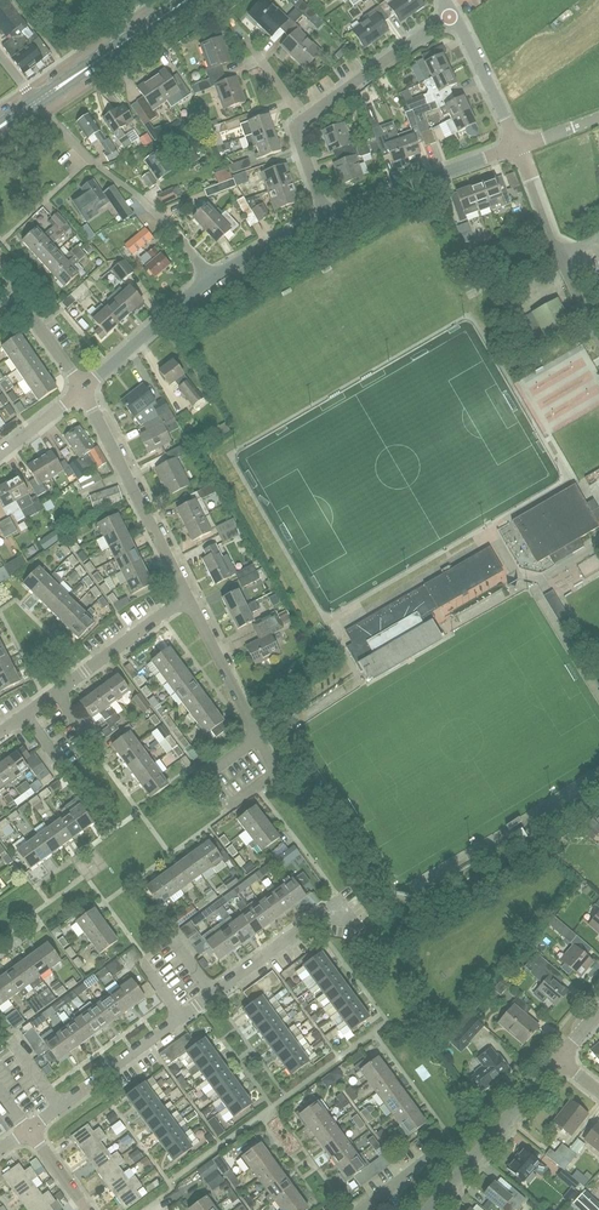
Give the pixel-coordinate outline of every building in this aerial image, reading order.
[(28,27),(6,0),(0,0),(0,30),(6,37),(9,35),(12,38),(1,47),(24,75),(51,53),(36,34),(34,35),(28,27)] [(309,8),(302,1),(295,9),(300,13),(293,20),(289,17),(287,20),(266,0),(262,0),(249,14),(273,36),(280,28),(285,33),(295,23),(302,15),(309,8)] [(388,18),(394,14),(400,22),(423,5),(420,0),(385,0),(379,5),(383,12),(388,18)] [(388,30),(382,22),(388,18),(383,12),(378,5),(364,16),(367,20),(352,31),(364,47),(388,30)] [(309,8),(302,15),(309,22),(316,14),(309,8)] [(555,31),(563,24),(558,18),(550,25),(555,31)] [(295,23),(285,33),(290,38),(283,46),(305,67),(320,52),(298,31),(301,28),(295,23)] [(209,78),(224,73),(221,64),(229,61),(221,37),(200,45),(208,68),(205,69),(209,78)] [(424,82),(450,69),(442,54),(436,58),(432,50),(421,55),(423,59),(416,62),(425,81),(424,81),(424,82)] [(157,73),(151,78),(158,89),(166,101),(170,107),(177,103),(183,98),(187,96),(191,93),(186,86),(181,79),(173,84),(170,79),(164,69),(157,73)] [(427,94),(405,102),(409,110),(411,110),(442,98),(440,92),(456,84),(450,69),(424,82),(428,90),(427,94)] [(193,80),(196,80),(198,80),(199,78),(200,76),(199,74),(198,72),(195,71),(193,72),(192,74),(191,76),(192,78),(193,80)] [(227,80),(224,73),(209,78),(212,87),(215,86),(223,109),(244,101),(235,77),(227,80)] [(144,82),(137,87),(143,97),(147,102),(140,106),(145,114),(150,121),(151,121),(158,116),(153,110),(160,105),(166,101),(158,89),(151,78),(144,82)] [(452,118),(469,110),(463,96),(445,105),(445,106),(440,108),(443,116),(449,114),(452,118)] [(437,109),(435,102),(434,101),(411,110),(414,117),(415,117),(437,109)] [(115,110),(103,118),(114,133),(124,149),(131,144),(125,135),(121,128),(125,125),(125,124),(132,120),(123,106),(116,111),(115,110)] [(371,126),(378,123),(372,106),(365,109),(371,126)] [(405,113),(411,130),(418,128),(414,117),(411,110),(409,111),(410,111),(405,113)] [(469,110),(452,118),(458,132),(465,128),(467,133),(469,135),(471,136),(474,136),(477,135),(478,132),(478,130),(478,127),(475,123),(476,123),(469,110)] [(106,139),(100,130),(89,114),(76,123),(88,139),(94,135),(105,152),(103,154),(109,163),(120,156),(109,138),(106,139)] [(248,135),(272,127),(268,115),(248,122),(240,125),(244,137),(248,135)] [(228,131),(225,122),(205,130),(209,137),(228,131)] [(378,123),(371,126),(380,148),(386,145),(389,155),(393,164),(406,159),(396,131),(383,136),(378,123)] [(339,155),(356,149),(354,142),(351,143),(344,124),(323,131),(330,152),(333,151),(337,149),(339,155)] [(277,139),(272,127),(248,135),(244,137),(245,138),(249,148),(252,147),(277,139)] [(421,133),(420,133),(424,142),(425,147),(437,143),(432,128),(421,133)] [(417,145),(411,130),(398,135),(397,130),(396,131),(406,159),(420,154),(417,145)] [(364,146),(377,141),(374,134),(361,139),(364,146)] [(148,135),(140,140),(145,146),(152,141),(148,135)] [(252,147),(249,148),(250,149),(256,146),(259,153),(255,155),(257,159),(260,158),(281,151),(277,139),(252,147)] [(371,149),(373,154),(377,153),(380,152),(378,147),(377,141),(369,144),(371,149)] [(219,154),(231,150),(228,142),(216,147),(219,154)] [(360,147),(356,149),(339,155),(342,162),(337,163),(335,164),(342,184),(362,176),(355,158),(359,157),(362,157),(371,154),(370,151),(368,145),(364,146),(360,147)] [(144,160),(158,180),(173,170),(160,150),(144,160)] [(252,167),(249,158),(228,165),(233,173),(252,167)] [(268,191),(292,183),(286,165),(262,173),(268,191)] [(218,185),(232,179),(230,172),(228,173),(226,169),(214,174),(218,185)] [(233,179),(237,186),(249,182),(245,171),(232,176),(233,179)] [(156,184),(149,173),(142,178),(149,189),(156,184)] [(490,208),(504,203),(505,206),(512,203),(507,189),(500,192),(495,178),(481,183),(490,208)] [(232,179),(218,185),(204,190),(207,198),(237,186),(233,179),(232,179)] [(105,198),(92,180),(81,188),(85,195),(73,203),(81,214),(93,206),(93,207),(105,198)] [(292,183),(268,191),(275,210),(299,201),(292,183)] [(490,208),(481,183),(470,187),(474,199),(479,211),(479,212),(490,208)] [(462,206),(455,209),(460,222),(467,220),(465,216),(479,211),(474,199),(470,187),(456,192),(462,206)] [(162,205),(177,198),(174,190),(158,197),(162,205)] [(29,199),(24,194),(17,200),(21,206),(29,199)] [(114,208),(124,201),(120,195),(110,202),(114,208)] [(246,200),(245,199),(254,215),(258,222),(270,215),(263,203),(260,204),(254,196),(246,200)] [(245,199),(243,197),(232,204),(236,210),(240,208),(245,217),(245,218),(250,227),(258,222),(254,215),(245,199)] [(48,200),(42,204),(50,215),(56,211),(48,200)] [(204,231),(223,213),(218,208),(214,212),(207,204),(192,218),(204,231)] [(226,211),(223,213),(204,231),(216,243),(230,230),(231,232),(238,225),(226,211)] [(61,228),(67,222),(57,212),(48,221),(52,227),(43,235),(37,228),(22,242),(32,254),(60,228),(61,228)] [(60,228),(32,254),(42,265),(58,251),(52,245),(71,228),(67,223),(68,222),(67,222),(61,228),(60,228)] [(466,224),(457,227),(466,242),(474,239),(468,223),(466,224)] [(145,227),(124,244),(133,255),(153,237),(145,227)] [(494,252),(508,245),(504,238),(491,245),(494,252)] [(87,253),(92,249),(88,244),(83,249),(87,253)] [(75,256),(82,250),(78,245),(71,251),(75,256)] [(147,253),(152,261),(145,267),(154,277),(170,265),(161,254),(160,254),(155,247),(147,253)] [(70,261),(69,261),(53,276),(63,288),(78,274),(73,268),(86,255),(82,250),(75,256),(70,261)] [(58,251),(42,265),(53,276),(69,261),(65,256),(63,258),(58,251)] [(125,260),(117,265),(127,277),(134,272),(125,260)] [(127,277),(117,265),(112,269),(121,282),(127,277)] [(67,309),(76,301),(81,306),(93,294),(83,283),(61,302),(67,309)] [(144,304),(142,302),(143,301),(130,287),(124,292),(120,287),(113,293),(117,298),(131,312),(136,307),(138,310),(144,304)] [(106,309),(101,304),(118,324),(131,312),(117,298),(113,293),(106,299),(111,304),(106,309)] [(538,342),(546,338),(571,324),(557,298),(524,316),(538,342)] [(118,324),(101,304),(89,315),(93,320),(100,328),(95,333),(101,339),(106,334),(118,324)] [(9,358),(27,345),(20,334),(2,347),(9,358)] [(35,356),(27,345),(9,358),(17,369),(35,356)] [(42,367),(35,356),(17,369),(24,379),(42,367)] [(203,399),(183,374),(173,361),(159,371),(169,385),(174,391),(178,388),(193,406),(197,411),(207,402),(204,398),(203,399)] [(50,378),(42,367),(24,379),(31,390),(50,378)] [(57,388),(50,378),(31,390),(38,401),(57,388)] [(5,380),(0,384),(5,392),(11,389),(5,380)] [(17,384),(12,388),(26,410),(31,406),(17,384)] [(155,400),(142,384),(121,400),(134,416),(155,400)] [(7,395),(13,403),(18,399),(13,391),(7,395)] [(158,416),(170,410),(164,398),(156,402),(157,404),(153,407),(158,416)] [(25,410),(20,402),(14,405),(20,413),(25,410)] [(5,408),(10,416),(15,413),(10,405),(5,408)] [(170,410),(158,416),(159,418),(151,422),(154,428),(139,436),(148,452),(170,441),(164,429),(176,422),(170,410)] [(223,434),(230,430),(225,422),(218,425),(223,434)] [(68,465),(74,474),(80,484),(91,478),(94,484),(102,480),(96,468),(87,474),(87,473),(97,465),(98,467),(107,462),(97,446),(94,447),(79,426),(64,437),(79,457),(69,465),(68,465)] [(193,450),(201,445),(199,440),(190,444),(193,450)] [(166,453),(170,461),(156,468),(169,495),(189,485),(176,459),(191,451),(187,443),(166,453)] [(51,451),(39,458),(50,477),(63,470),(68,478),(74,474),(68,465),(69,465),(65,460),(59,463),(51,451)] [(50,477),(39,458),(26,466),(34,479),(29,482),(36,495),(37,497),(47,491),(42,482),(50,477)] [(18,476),(5,484),(21,512),(22,511),(33,505),(41,519),(43,518),(50,530),(48,532),(50,536),(53,534),(55,538),(60,535),(37,497),(36,495),(31,499),(18,476)] [(184,525),(208,512),(202,499),(218,491),(214,483),(190,495),(193,501),(176,509),(184,525)] [(5,484),(0,487),(0,503),(8,516),(13,513),(17,522),(25,518),(22,511),(21,512),(5,484)] [(575,484),(511,520),(536,563),(549,556),(552,560),(570,549),(569,547),(598,530),(598,525),(598,522),(598,509),(593,500),(586,503),(575,484)] [(93,509),(123,500),(119,486),(89,495),(93,509)] [(209,513),(208,512),(184,525),(192,541),(211,532),(203,516),(209,513)] [(103,536),(124,526),(118,514),(97,525),(103,536)] [(3,521),(11,535),(18,531),(10,517),(3,521)] [(219,534),(237,525),(234,518),(215,527),(219,534)] [(3,521),(0,523),(0,530),(5,538),(11,535),(3,521)] [(237,525),(219,534),(223,543),(241,534),(237,525)] [(129,538),(124,526),(103,536),(109,548),(129,538)] [(45,549),(51,545),(46,537),(39,542),(45,549)] [(129,538),(109,548),(115,559),(135,549),(129,538)] [(75,552),(80,548),(74,540),(69,544),(75,552)] [(59,548),(65,556),(71,552),(65,544),(59,548)] [(203,551),(206,557),(201,559),(214,584),(231,576),(218,551),(215,544),(203,551)] [(363,671),(368,681),(442,638),(432,620),(435,618),(431,612),(502,570),(489,547),(418,588),(414,582),(341,624),(352,642),(345,646),(361,672),(363,671)] [(141,561),(135,549),(115,559),(120,571),(141,561)] [(83,563),(88,559),(82,551),(77,555),(83,563)] [(73,566),(78,562),(72,555),(67,558),(73,566)] [(90,561),(85,565),(90,573),(96,569),(90,561)] [(146,572),(141,561),(120,571),(126,582),(146,572)] [(12,574),(19,569),(17,564),(9,569),(12,574)] [(75,569),(80,577),(86,573),(80,565),(75,569)] [(33,593),(49,577),(39,567),(23,583),(33,593)] [(256,570),(238,579),(242,588),(261,578),(257,570),(256,571),(256,570)] [(74,571),(69,577),(74,583),(80,577),(74,571)] [(103,580),(97,572),(92,576),(98,584),(103,580)] [(146,572),(126,582),(132,594),(152,584),(146,572)] [(82,579),(88,587),(94,584),(88,576),(82,579)] [(58,586),(49,577),(33,593),(42,602),(58,586)] [(105,582),(100,586),(106,594),(111,590),(105,582)] [(558,583),(551,587),(558,601),(565,597),(558,583)] [(77,595),(84,588),(80,584),(73,591),(77,595)] [(58,586),(42,602),(51,611),(67,595),(58,586)] [(96,598),(101,594),(95,586),(90,590),(96,598)] [(246,605),(238,590),(222,598),(230,613),(246,605)] [(113,593),(107,597),(113,605),(118,601),(113,593)] [(76,604),(67,595),(51,611),(60,620),(76,604)] [(98,601),(103,608),(109,604),(103,597),(98,601)] [(246,605),(230,613),(237,628),(254,620),(250,614),(260,609),(255,600),(246,605)] [(76,604),(60,620),(69,629),(85,613),(76,604)] [(278,618),(288,613),(287,610),(277,614),(276,611),(251,624),(254,631),(278,618)] [(85,613),(69,629),(78,638),(94,622),(85,613)] [(278,618),(254,631),(259,640),(246,646),(255,664),(279,652),(271,635),(285,628),(280,619),(281,618),(285,625),(292,621),(288,613),(278,618)] [(0,648),(0,662),(8,658),(2,646),(0,648)] [(159,672),(177,658),(169,647),(151,661),(159,672)] [(0,662),(0,676),(14,669),(8,658),(0,662)] [(177,658),(159,672),(166,682),(185,669),(177,658)] [(0,676),(0,691),(20,681),(14,669),(0,676)] [(192,679),(185,669),(166,682),(174,692),(192,679)] [(116,700),(118,702),(123,698),(122,696),(130,690),(118,674),(105,684),(117,700),(116,700)] [(142,674),(139,677),(138,675),(133,679),(139,687),(147,681),(142,674)] [(192,679),(174,692),(182,703),(200,689),(192,679)] [(117,700),(105,684),(93,693),(116,724),(121,720),(110,704),(116,700),(117,703),(118,702),(116,700),(117,700)] [(146,686),(141,690),(147,697),(152,693),(146,686)] [(208,700),(200,689),(182,703),(190,713),(208,700)] [(116,724),(93,693),(80,702),(91,718),(99,712),(109,726),(102,731),(106,737),(119,729),(115,724),(116,724)] [(144,713),(150,708),(140,694),(133,699),(144,713)] [(154,696),(148,700),(154,708),(159,704),(154,696)] [(215,710),(208,700),(190,713),(197,723),(215,710)] [(167,703),(162,707),(161,706),(156,710),(162,718),(167,714),(172,710),(167,703)] [(223,721),(215,710),(197,723),(205,734),(211,730),(216,738),(227,730),(222,722),(223,721)] [(155,726),(160,722),(155,714),(150,718),(155,726)] [(169,717),(164,721),(169,728),(175,725),(169,717)] [(115,734),(119,740),(111,745),(119,756),(138,743),(130,732),(134,730),(129,724),(115,734)] [(157,728),(163,736),(168,733),(162,725),(157,728)] [(177,727),(171,731),(177,739),(182,735),(177,727)] [(165,739),(171,747),(176,743),(170,735),(165,739)] [(184,737),(179,741),(185,749),(190,745),(184,737)] [(151,749),(159,743),(157,740),(149,746),(151,749)] [(141,748),(138,743),(119,756),(127,766),(149,750),(145,745),(141,748)] [(29,756),(23,746),(3,761),(15,777),(28,768),(27,766),(23,761),(29,756)] [(173,749),(178,757),(184,753),(178,746),(173,749)] [(149,750),(127,766),(134,777),(157,761),(153,755),(149,758),(146,754),(150,751),(149,750)] [(34,752),(29,756),(23,761),(27,766),(38,757),(34,752)] [(180,760),(186,768),(191,764),(186,756),(180,760)] [(42,763),(38,757),(27,766),(28,768),(31,771),(42,763)] [(3,761),(0,763),(0,782),(2,786),(3,786),(15,777),(3,761)] [(157,761),(134,777),(142,787),(161,774),(153,764),(157,761)] [(46,768),(42,763),(31,771),(34,776),(46,768)] [(46,768),(34,776),(38,781),(50,773),(46,768)] [(54,778),(50,773),(38,781),(42,787),(54,778)] [(168,784),(161,774),(142,787),(150,798),(168,784)] [(58,780),(50,786),(53,791),(62,785),(58,780)] [(26,781),(21,785),(26,792),(31,788),(26,781)] [(26,792),(21,785),(15,789),(21,796),(26,792)] [(39,794),(43,799),(51,793),(47,788),(39,794)] [(14,801),(9,794),(3,798),(8,805),(14,801)] [(41,801),(37,795),(29,801),(33,806),(41,801)] [(19,809),(22,814),(30,808),(27,803),(19,809)] [(69,813),(82,830),(93,823),(84,811),(79,805),(69,813)] [(245,830),(263,817),(255,806),(237,820),(245,830)] [(69,813),(65,807),(60,811),(64,816),(59,820),(72,838),(82,830),(69,813)] [(16,811),(8,816),(12,822),(20,816),(16,811)] [(263,817),(245,830),(253,840),(271,827),(263,817)] [(596,821),(591,817),(580,830),(592,841),(598,833),(598,824),(596,821)] [(2,829),(9,824),(10,824),(6,818),(0,823),(0,827),(2,829)] [(72,838),(59,820),(48,828),(62,846),(72,838)] [(9,824),(2,829),(5,834),(12,828),(9,824)] [(279,837),(271,827),(253,840),(248,844),(252,849),(256,845),(261,851),(279,837)] [(62,846),(48,828),(38,835),(51,853),(62,846)] [(51,853),(38,835),(28,843),(41,861),(51,853)] [(224,835),(219,838),(225,846),(230,842),(224,835)] [(209,841),(198,849),(211,867),(216,873),(226,866),(225,864),(230,860),(221,847),(216,839),(210,843),(209,841)] [(41,861),(28,843),(17,851),(30,869),(41,861)] [(232,845),(226,849),(232,857),(238,853),(232,845)] [(198,849),(188,856),(201,875),(211,867),(198,849)] [(13,862),(7,854),(2,857),(8,866),(13,862)] [(240,855),(234,859),(240,867),(245,863),(240,855)] [(276,858),(266,865),(270,871),(281,863),(279,861),(282,858),(280,855),(276,858)] [(188,856),(177,864),(191,882),(201,875),(188,856)] [(254,867),(249,862),(242,867),(246,873),(254,867)] [(20,872),(15,864),(10,868),(15,876),(20,872)] [(191,882),(177,864),(167,871),(180,890),(191,882)] [(270,871),(266,865),(256,873),(260,878),(270,871)] [(180,890),(167,871),(157,879),(170,898),(172,901),(179,896),(177,892),(180,890)] [(305,895),(301,889),(310,882),(303,872),(294,879),(293,878),(282,886),(295,903),(305,895)] [(256,873),(245,881),(249,886),(260,878),(256,873)] [(226,882),(224,884),(228,889),(230,887),(238,881),(234,876),(226,882)] [(170,898),(157,879),(146,887),(160,905),(170,898)] [(245,881),(234,889),(238,894),(249,886),(245,881)] [(216,890),(220,895),(228,889),(224,884),(216,890)] [(295,903),(282,886),(276,890),(272,884),(267,888),(284,911),(295,903)] [(284,911),(267,888),(266,889),(270,895),(260,902),(273,919),(284,911)] [(238,894),(234,889),(223,897),(227,902),(238,894)] [(214,891),(211,893),(206,897),(209,902),(217,897),(214,891)] [(223,897),(212,905),(217,910),(227,902),(223,897)] [(203,899),(195,905),(199,910),(207,904),(203,899)] [(252,901),(247,906),(263,927),(273,919),(260,902),(255,905),(252,901)] [(212,905),(202,912),(206,918),(217,910),(212,905)] [(263,927),(247,906),(240,911),(243,914),(239,918),(251,935),(263,927)] [(193,907),(183,914),(186,919),(197,911),(193,907)] [(84,933),(102,919),(95,909),(76,922),(84,933)] [(206,918),(202,912),(191,921),(195,926),(206,918)] [(589,924),(598,933),(598,912),(589,924)] [(186,919),(182,914),(175,920),(178,925),(186,919)] [(230,916),(224,920),(241,943),(251,935),(239,918),(234,921),(230,916)] [(110,930),(102,919),(84,933),(91,943),(110,930)] [(241,943),(224,920),(218,925),(222,930),(217,934),(230,951),(241,943)] [(195,926),(191,921),(180,928),(188,939),(198,931),(194,927),(195,926)] [(118,940),(110,930),(91,943),(99,954),(118,940)] [(570,943),(576,935),(571,930),(564,938),(570,943)] [(198,931),(188,939),(191,944),(202,936),(198,931)] [(230,951),(217,934),(206,942),(206,943),(210,947),(219,959),(230,951)] [(585,942),(576,935),(570,943),(572,944),(560,959),(561,960),(580,976),(592,961),(586,956),(578,949),(585,942)] [(68,944),(63,936),(58,940),(63,948),(68,944)] [(203,938),(202,936),(191,944),(196,949),(206,942),(203,938)] [(75,940),(69,943),(75,952),(81,948),(75,940)] [(206,942),(196,949),(200,955),(210,947),(206,943),(206,942)] [(48,943),(37,951),(50,969),(61,961),(48,943)] [(65,951),(71,959),(76,955),(71,947),(65,951)] [(83,950),(77,954),(82,962),(88,958),(83,950)] [(50,969),(37,951),(27,958),(44,982),(40,976),(50,969)] [(310,975),(329,961),(322,952),(303,965),(295,972),(298,976),(306,970),(310,975)] [(544,981),(533,994),(543,1002),(547,998),(556,1005),(568,991),(560,984),(565,977),(537,953),(531,960),(537,966),(532,971),(544,981)] [(84,965),(78,957),(73,961),(79,969),(84,965)] [(44,982),(27,958),(16,966),(34,990),(44,982)] [(203,958),(199,961),(204,968),(208,965),(203,958)] [(116,959),(105,967),(110,972),(109,973),(112,977),(123,969),(116,959)] [(310,975),(302,981),(305,985),(313,979),(317,984),(335,971),(329,961),(310,975)] [(16,966),(6,974),(23,997),(28,993),(24,988),(29,984),(34,990),(16,966)] [(105,967),(95,975),(99,980),(109,973),(110,972),(105,967)] [(266,975),(275,986),(281,982),(272,970),(266,975)] [(317,984),(309,990),(312,994),(320,988),(324,993),(342,980),(335,971),(317,984)] [(6,974),(0,978),(0,987),(9,999),(19,992),(23,997),(6,974)] [(95,975),(84,983),(88,988),(99,980),(95,975)] [(126,984),(121,988),(133,1005),(145,996),(132,979),(131,980),(128,975),(122,979),(126,984)] [(275,986),(266,975),(260,979),(269,991),(275,986)] [(282,978),(287,985),(291,982),(286,976),(282,978)] [(77,983),(74,979),(73,978),(65,984),(69,989),(77,983)] [(260,979),(254,983),(263,995),(269,991),(260,979)] [(324,993),(315,1000),(318,1003),(327,997),(331,1002),(349,989),(342,980),(324,993)] [(501,995),(507,988),(500,981),(493,989),(501,995)] [(84,983),(73,990),(78,996),(88,988),(84,983)] [(254,983),(248,988),(257,999),(262,996),(263,995),(254,983)] [(67,991),(65,988),(63,986),(55,991),(59,997),(67,991)] [(0,987),(0,1006),(9,999),(0,987)] [(121,988),(110,996),(123,1013),(133,1005),(121,988)] [(257,999),(248,988),(243,992),(251,1004),(257,999)] [(331,1002),(322,1008),(325,1013),(334,1006),(338,1011),(356,998),(349,989),(331,1002)] [(511,1004),(513,1006),(499,1022),(524,1042),(538,1026),(526,1016),(532,1008),(509,989),(506,991),(515,999),(511,1004)] [(78,996),(73,990),(62,998),(67,1004),(78,996)] [(52,993),(44,999),(48,1004),(56,998),(52,993)] [(123,1013),(110,996),(99,1004),(112,1021),(123,1013)] [(257,999),(251,1004),(244,1009),(251,1019),(269,1005),(269,1006),(278,999),(275,996),(266,1002),(262,996),(257,999)] [(302,996),(298,999),(302,1005),(306,1002),(302,996)] [(67,1004),(62,998),(52,1006),(56,1012),(67,1004)] [(356,998),(338,1011),(338,1012),(329,1018),(332,1022),(341,1016),(344,1021),(345,1021),(363,1007),(356,998)] [(42,1001),(34,1007),(38,1012),(46,1006),(42,1001)] [(112,1021),(99,1004),(94,1007),(90,1002),(85,1006),(102,1028),(112,1021)] [(273,1011),(269,1006),(269,1005),(251,1019),(257,1028),(276,1015),(284,1010),(281,1005),(273,1011)] [(308,1005),(304,1008),(308,1014),(313,1011),(308,1005)] [(56,1012),(52,1006),(41,1014),(45,1020),(56,1012)] [(83,1015),(78,1019),(90,1036),(102,1028),(85,1006),(79,1010),(83,1015)] [(345,1021),(344,1021),(336,1027),(339,1031),(348,1025),(352,1030),(370,1017),(363,1007),(345,1021)] [(24,1014),(28,1019),(35,1014),(32,1008),(24,1014)] [(471,1041),(484,1026),(470,1013),(455,1029),(457,1030),(448,1041),(461,1053),(472,1041),(471,1041)] [(30,1022),(33,1027),(34,1028),(45,1020),(41,1014),(30,1022)] [(280,1021),(276,1015),(257,1028),(264,1037),(282,1024),(283,1025),(290,1019),(287,1015),(280,1021)] [(21,1016),(13,1022),(17,1027),(25,1021),(21,1016)] [(90,1036),(78,1019),(72,1023),(69,1018),(63,1022),(67,1028),(67,1027),(80,1044),(90,1036)] [(33,1027),(30,1022),(22,1028),(26,1033),(33,1027)] [(287,1030),(283,1025),(282,1024),(264,1037),(271,1046),(289,1033),(290,1034),(297,1028),(301,1025),(299,1022),(295,1025),(294,1024),(287,1030)] [(33,1027),(26,1033),(23,1035),(30,1045),(41,1038),(40,1037),(34,1028),(33,1027)] [(67,1028),(57,1035),(69,1052),(80,1044),(67,1027),(67,1028)] [(329,1041),(339,1033),(335,1028),(325,1036),(329,1041)] [(321,1037),(317,1031),(312,1034),(316,1040),(321,1037)] [(47,1032),(40,1037),(41,1038),(45,1043),(49,1049),(58,1060),(69,1052),(57,1035),(52,1039),(47,1032)] [(188,1032),(180,1038),(189,1049),(196,1044),(188,1032)] [(294,1039),(290,1034),(289,1033),(271,1046),(278,1056),(296,1042),(297,1043),(304,1037),(301,1033),(294,1039)] [(45,1043),(41,1038),(30,1045),(35,1051),(45,1043)] [(180,1038),(173,1043),(181,1055),(189,1049),(180,1038)] [(196,1044),(189,1049),(181,1055),(178,1057),(181,1062),(189,1056),(193,1061),(211,1047),(204,1038),(196,1044)] [(316,1050),(323,1044),(320,1040),(312,1046),(316,1050)] [(296,1042),(278,1056),(284,1065),(303,1051),(303,1052),(311,1046),(308,1042),(300,1048),(297,1043),(296,1042)] [(590,1051),(598,1061),(598,1042),(590,1051)] [(45,1043),(35,1051),(39,1056),(49,1049),(45,1043)] [(173,1043),(166,1048),(174,1060),(178,1057),(181,1055),(173,1043)] [(193,1061),(185,1067),(188,1071),(196,1065),(200,1070),(218,1057),(211,1047),(193,1061)] [(174,1060),(166,1048),(159,1053),(167,1065),(174,1060)] [(472,1082),(480,1093),(505,1074),(503,1072),(509,1068),(498,1054),(496,1055),(491,1048),(477,1059),(482,1066),(474,1072),(479,1078),(472,1082)] [(303,1051),(284,1065),(291,1074),(310,1061),(317,1056),(315,1052),(307,1057),(303,1052),(303,1051)] [(200,1070),(192,1076),(195,1080),(203,1074),(207,1079),(225,1066),(218,1057),(200,1070)] [(369,1081),(386,1068),(378,1057),(371,1062),(367,1057),(354,1067),(358,1072),(355,1074),(360,1081),(365,1076),(369,1081)] [(175,1065),(169,1070),(170,1070),(174,1075),(179,1071),(175,1065)] [(225,1066),(207,1079),(195,1088),(198,1092),(209,1083),(213,1089),(232,1075),(225,1066)] [(330,1073),(336,1081),(343,1075),(338,1068),(330,1073)] [(394,1079),(386,1068),(369,1081),(377,1092),(394,1079)] [(322,1079),(327,1087),(335,1082),(329,1074),(322,1079)] [(213,1089),(205,1095),(208,1099),(216,1093),(220,1097),(220,1098),(238,1085),(232,1075),(213,1089)] [(394,1079),(377,1092),(385,1102),(402,1089),(394,1079)] [(157,1083),(150,1088),(145,1081),(125,1095),(133,1105),(152,1091),(152,1092),(160,1087),(157,1083)] [(185,1081),(180,1085),(184,1090),(189,1086),(185,1081)] [(220,1098),(220,1097),(212,1104),(215,1108),(223,1102),(227,1107),(245,1094),(238,1085),(220,1098)] [(348,1096),(354,1092),(350,1086),(344,1090),(348,1096)] [(169,1088),(163,1092),(166,1096),(172,1092),(169,1088)] [(410,1100),(402,1089),(385,1102),(393,1113),(410,1100)] [(152,1091),(133,1105),(139,1114),(158,1100),(159,1101),(166,1096),(163,1092),(156,1097),(152,1092),(152,1091)] [(339,1102),(345,1098),(341,1092),(335,1097),(339,1102)] [(354,1092),(348,1096),(353,1102),(358,1098),(354,1092)] [(227,1107),(219,1113),(222,1117),(230,1111),(234,1117),(252,1104),(245,1094),(227,1107)] [(158,1100),(139,1114),(146,1124),(165,1110),(166,1111),(178,1101),(175,1097),(163,1107),(159,1101),(158,1100)] [(345,1098),(339,1102),(344,1108),(349,1104),(345,1098)] [(308,1126),(329,1110),(321,1099),(317,1102),(310,1107),(309,1105),(306,1104),(297,1111),(300,1115),(308,1126)] [(410,1100),(393,1113),(401,1124),(418,1111),(410,1100)] [(587,1114),(570,1101),(553,1122),(571,1135),(587,1114)] [(344,1108),(339,1102),(335,1105),(340,1111),(344,1108)] [(201,1112),(204,1116),(211,1110),(208,1106),(201,1112)] [(364,1117),(370,1113),(366,1107),(360,1112),(364,1117)] [(165,1110),(146,1124),(153,1133),(172,1119),(173,1120),(180,1114),(177,1110),(170,1116),(166,1111),(165,1110)] [(330,1110),(329,1110),(308,1126),(316,1137),(333,1124),(326,1114),(330,1110)] [(187,1123),(198,1115),(194,1111),(184,1118),(187,1123)] [(426,1122),(418,1111),(401,1124),(409,1135),(426,1122)] [(118,1118),(114,1112),(108,1117),(112,1123),(118,1118)] [(370,1113),(364,1117),(368,1123),(374,1119),(370,1113)] [(355,1124),(361,1119),(357,1114),(351,1118),(355,1124)] [(214,1116),(207,1121),(219,1137),(225,1132),(214,1116)] [(172,1119),(153,1133),(160,1142),(179,1128),(179,1129),(187,1123),(184,1119),(176,1125),(173,1120),(172,1119)] [(361,1119),(355,1124),(360,1130),(366,1125),(361,1119)] [(126,1129),(120,1121),(111,1127),(117,1136),(126,1129)] [(80,1148),(103,1131),(100,1127),(93,1131),(88,1123),(71,1135),(80,1148)] [(598,1123),(584,1140),(598,1152),(598,1124),(598,1123)] [(333,1124),(316,1137),(323,1147),(341,1134),(333,1124)] [(183,1134),(179,1129),(179,1128),(160,1142),(167,1151),(186,1138),(193,1133),(190,1128),(183,1134)] [(380,1139),(386,1135),(381,1129),(376,1133),(380,1139)] [(107,1136),(103,1131),(80,1148),(89,1160),(106,1148),(100,1141),(107,1136)] [(210,1131),(203,1137),(207,1143),(214,1137),(210,1131)] [(134,1141),(128,1133),(122,1137),(127,1145),(134,1141)] [(341,1134),(323,1147),(331,1158),(352,1143),(349,1137),(346,1137),(344,1139),(341,1134)] [(390,1141),(386,1135),(380,1139),(384,1145),(390,1141)] [(371,1145),(377,1141),(373,1136),(367,1140),(371,1145)] [(186,1138),(167,1151),(174,1161),(200,1142),(197,1138),(190,1143),(186,1138)] [(238,1140),(232,1145),(237,1152),(237,1153),(245,1148),(239,1140),(238,1140)] [(377,1141),(371,1145),(376,1151),(382,1147),(377,1141)] [(250,1147),(250,1151),(242,1157),(250,1167),(268,1154),(260,1143),(259,1144),(256,1142),(250,1147)] [(357,1149),(352,1143),(331,1158),(339,1169),(357,1156),(354,1152),(357,1149)] [(557,1165),(569,1149),(562,1144),(555,1152),(550,1149),(545,1155),(557,1165)] [(111,1155),(106,1148),(89,1160),(98,1172),(121,1156),(117,1151),(111,1155)] [(134,1164),(144,1157),(138,1149),(128,1156),(134,1164)] [(518,1156),(508,1168),(523,1181),(533,1170),(541,1177),(547,1169),(522,1149),(517,1155),(518,1156)] [(557,1165),(563,1169),(564,1170),(576,1155),(569,1149),(557,1165)] [(385,1152),(380,1157),(388,1167),(393,1163),(385,1152)] [(276,1165),(268,1154),(250,1167),(258,1178),(276,1165)] [(121,1156),(98,1172),(106,1184),(123,1172),(118,1165),(124,1161),(121,1156)] [(144,1166),(150,1162),(146,1156),(140,1160),(144,1166)] [(357,1156),(339,1169),(342,1172),(339,1174),(345,1182),(348,1180),(353,1176),(359,1172),(364,1168),(365,1167),(357,1156)] [(388,1167),(380,1157),(374,1160),(382,1171),(388,1167)] [(32,1168),(34,1171),(35,1172),(42,1167),(36,1159),(30,1164),(33,1167),(32,1168)] [(374,1160),(369,1164),(377,1175),(382,1171),(374,1160)] [(210,1161),(198,1171),(203,1178),(216,1168),(210,1161)] [(34,1171),(32,1168),(31,1166),(25,1171),(19,1163),(11,1169),(9,1166),(2,1171),(4,1174),(2,1175),(11,1188),(34,1171)] [(369,1164),(365,1167),(364,1168),(372,1179),(377,1175),(369,1164)] [(276,1165),(258,1178),(266,1189),(284,1176),(276,1165)] [(42,1167),(35,1172),(38,1176),(45,1171),(42,1167)] [(223,1178),(216,1168),(203,1178),(211,1188),(223,1178)] [(372,1179),(364,1168),(359,1172),(367,1182),(372,1179)] [(564,1170),(563,1169),(557,1176),(573,1191),(580,1183),(576,1181),(564,1170)] [(576,1181),(580,1183),(584,1187),(593,1177),(586,1170),(576,1181)] [(34,1171),(11,1188),(20,1200),(37,1188),(32,1181),(39,1177),(38,1176),(35,1172),(34,1171)] [(123,1172),(106,1184),(115,1197),(138,1180),(135,1176),(129,1180),(123,1172)] [(230,1182),(236,1177),(232,1172),(226,1176),(230,1182)] [(367,1182),(359,1172),(353,1176),(361,1186),(367,1182)] [(284,1176),(266,1189),(270,1194),(265,1197),(270,1204),(275,1200),(274,1200),(292,1187),(284,1176)] [(236,1177),(230,1182),(235,1188),(241,1183),(236,1177)] [(160,1183),(157,1179),(152,1183),(155,1187),(160,1183)] [(138,1180),(115,1197),(124,1209),(141,1197),(135,1190),(142,1185),(138,1180)] [(507,1193),(494,1182),(484,1194),(500,1208),(498,1209),(515,1209),(516,1209),(517,1209),(526,1199),(511,1187),(507,1193)] [(292,1187),(274,1200),(275,1200),(282,1209),(300,1197),(292,1187)] [(37,1188),(20,1200),(28,1209),(32,1209),(52,1195),(48,1190),(42,1195),(37,1188)] [(581,1209),(598,1209),(598,1204),(585,1190),(573,1203),(581,1209)] [(61,1193),(58,1195),(55,1197),(60,1203),(65,1198),(61,1193)] [(234,1193),(228,1197),(233,1203),(239,1199),(234,1193)] [(246,1204),(252,1199),(248,1194),(242,1198),(246,1204)] [(32,1209),(53,1209),(50,1205),(56,1201),(52,1195),(32,1209)] [(214,1207),(206,1196),(188,1209),(189,1209),(210,1209),(214,1207)] [(300,1197),(282,1209),(306,1209),(308,1208),(300,1197)] [(256,1205),(252,1199),(246,1204),(250,1209),(256,1205)]
